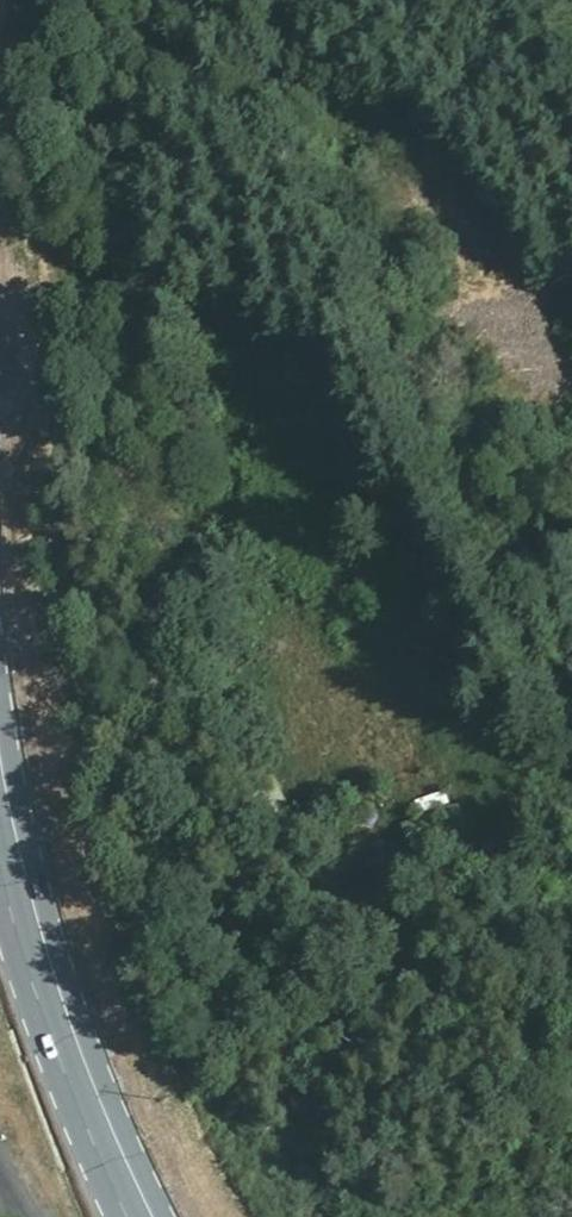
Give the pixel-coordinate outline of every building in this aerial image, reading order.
[(421,812),(449,803),(445,790),(417,799),(421,812)]
